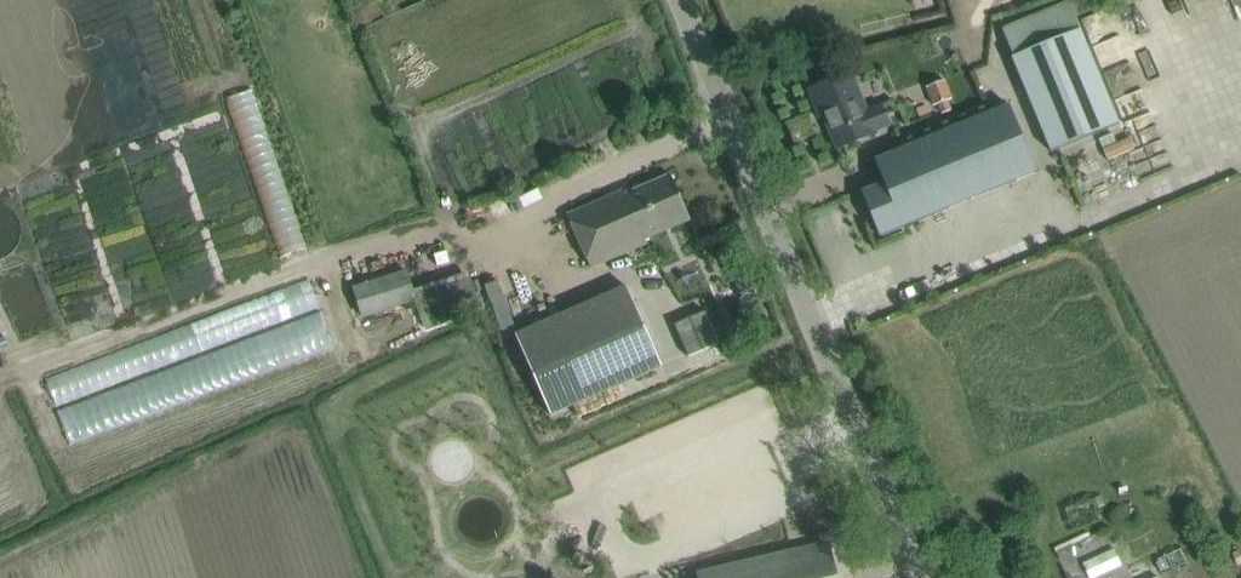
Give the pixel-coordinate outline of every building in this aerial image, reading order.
[(1054,151),(1120,122),(1079,28),(1013,58),(1054,151)] [(865,112),(849,73),(809,89),(816,106),(821,104),(824,112),(823,113),(838,148),(874,133),(873,131),(888,125),(880,106),(865,112)] [(944,80),(926,87),(932,102),(937,100),(940,109),(949,106),(946,97),(950,95),(944,80)] [(1037,172),(1009,104),(874,160),(883,182),(861,192),(880,237),(1037,172)] [(647,243),(645,239),(690,219),(671,175),(625,194),(623,190),(568,214),(591,268),(647,243)] [(416,302),(424,329),(482,311),(470,272),(414,290),(408,270),(353,287),(363,319),(416,302)] [(747,275),(734,280),(740,293),(753,287),(747,275)] [(622,281),(513,328),(552,414),(660,367),(622,281)] [(719,343),(704,311),(674,325),(688,357),(719,343)] [(1130,538),(1098,554),(1107,572),(1139,556),(1130,538)] [(827,544),(699,575),(700,577),(836,577),(827,544)]
